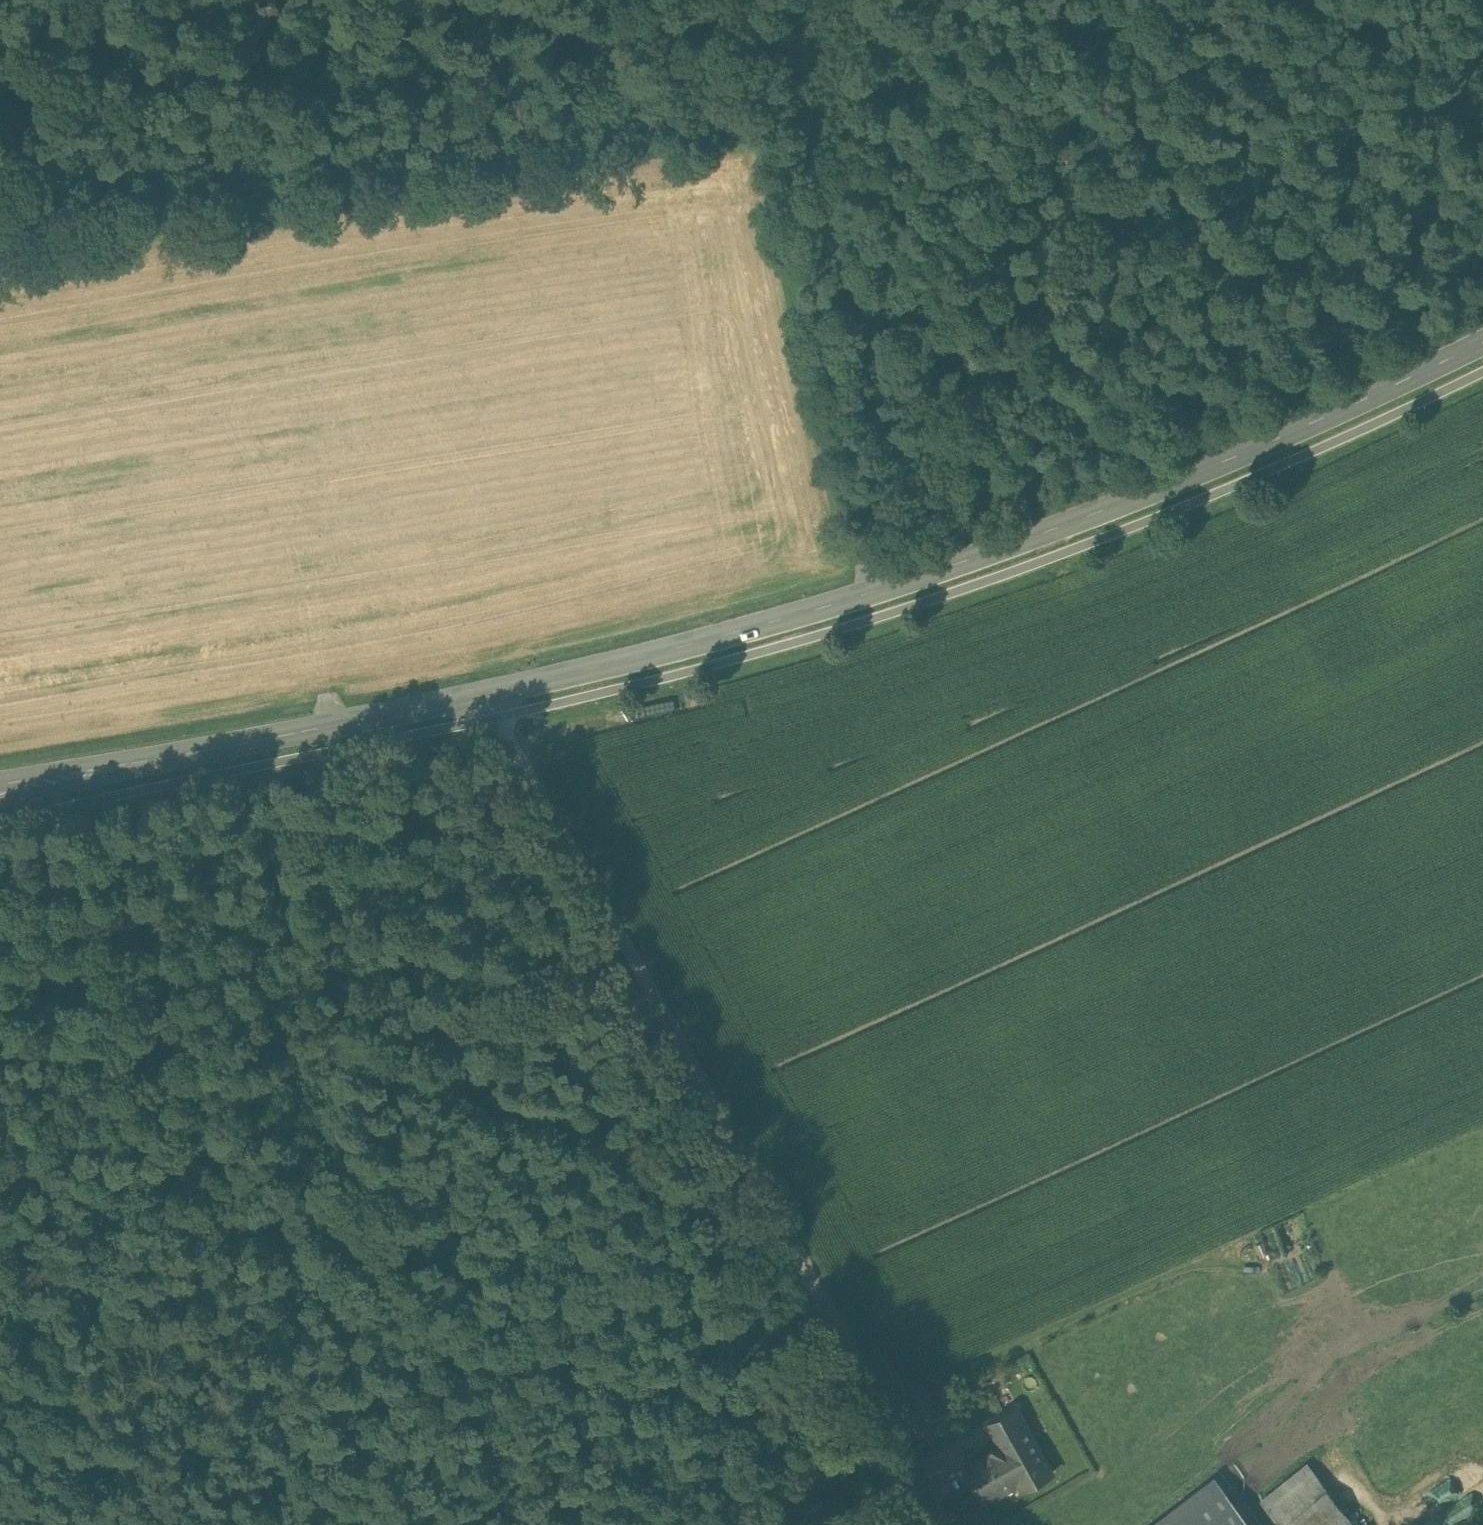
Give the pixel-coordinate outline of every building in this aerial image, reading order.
[(1027,1428),(1016,1407),(987,1423),(997,1442),(995,1441),(988,1453),(989,1453),(966,1466),(970,1472),(976,1483),(983,1479),(991,1495),(1022,1478),(1026,1485),(1023,1486),(1022,1487),(1023,1488),(1052,1473),(1051,1471),(1047,1473),(1023,1430),(1027,1428)] [(1309,1464),(1264,1499),(1284,1524),(1356,1524),(1309,1464)] [(1216,1481),(1160,1524),(1251,1524),(1216,1481)]
